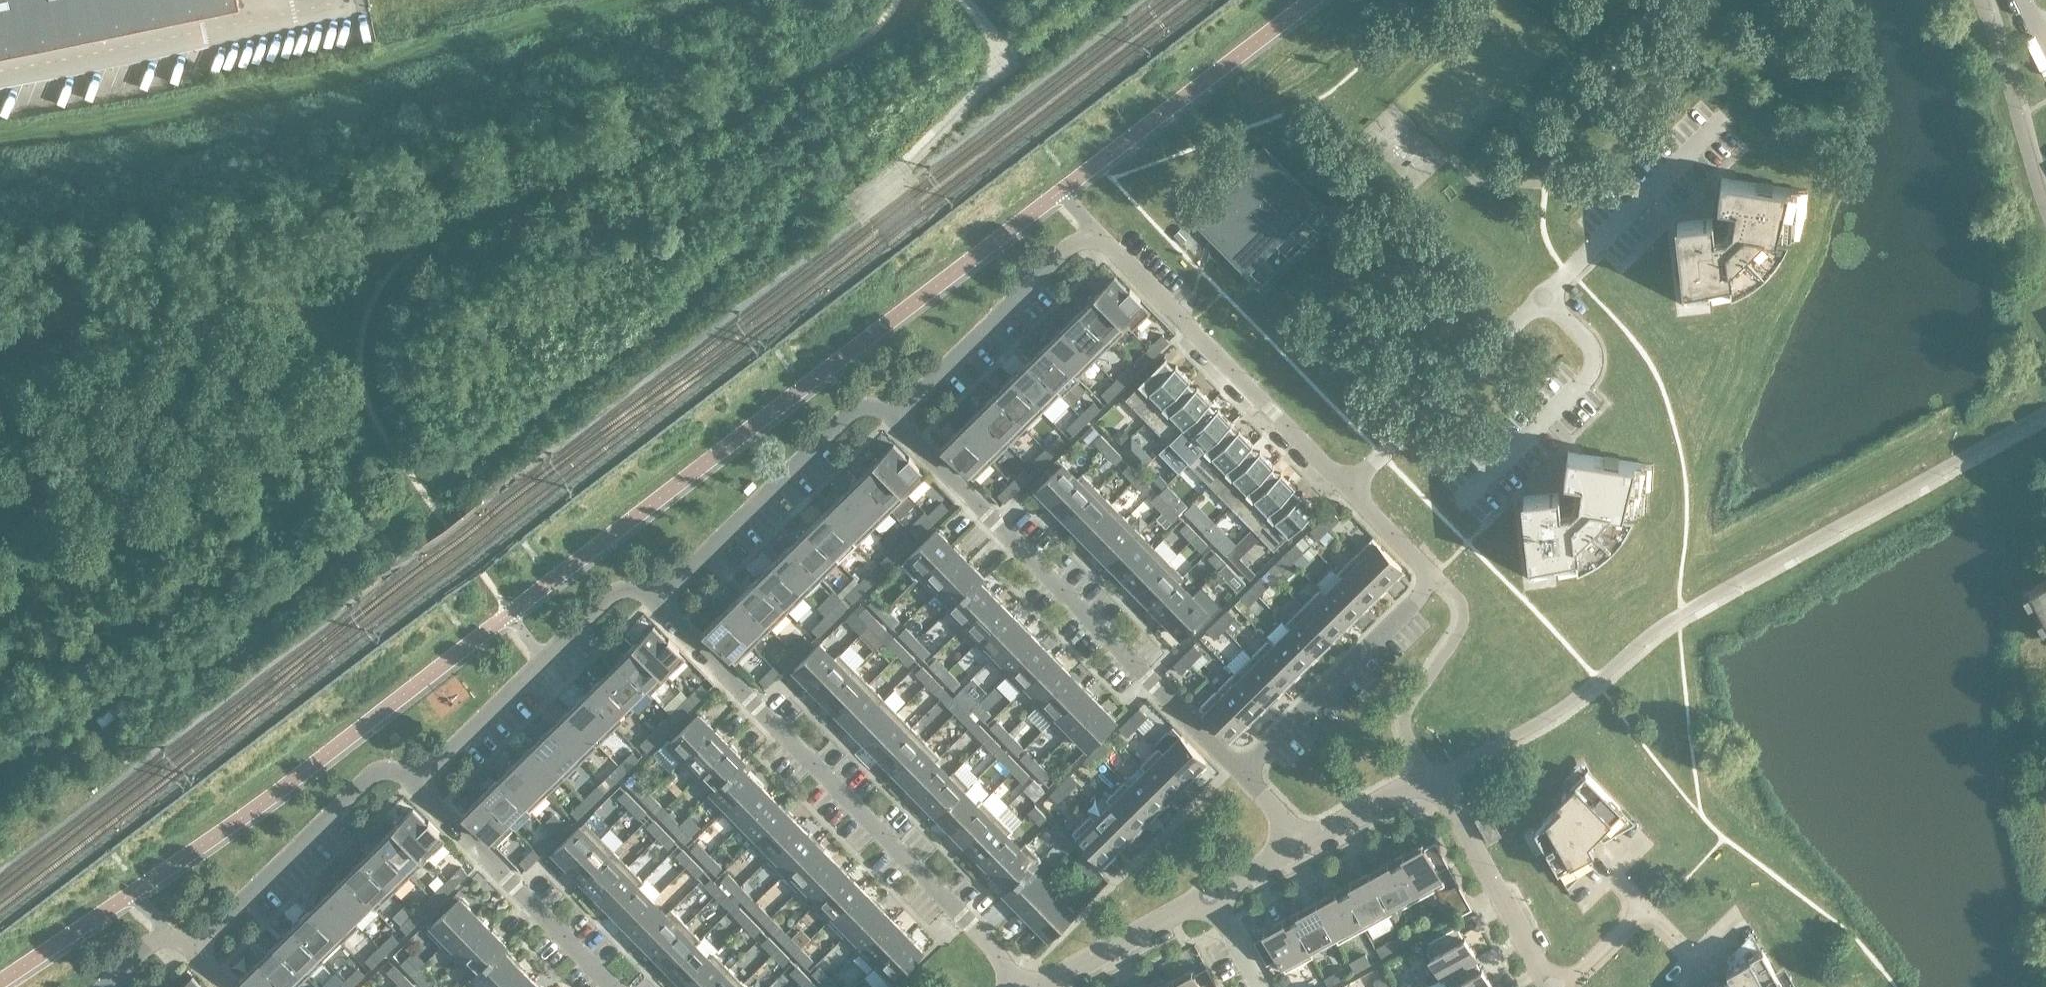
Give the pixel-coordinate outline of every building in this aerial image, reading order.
[(236,4),(235,0),(0,0),(0,53),(236,4)] [(1263,146),(1192,216),(1193,217),(1221,189),(1229,197),(1227,203),(1223,202),(1213,237),(1242,266),(1248,262),(1253,257),(1261,247),(1265,242),(1272,238),(1288,229),(1293,225),(1298,220),(1302,215),(1313,197),(1309,193),(1263,146)] [(1752,279),(1762,271),(1767,267),(1775,257),(1779,251),(1785,241),(1787,236),(1787,232),(1791,233),(1795,217),(1795,215),(1801,216),(1802,215),(1795,214),(1801,192),(1802,189),(1721,177),(1717,204),(1730,206),(1727,226),(1722,231),(1717,236),(1714,236),(1712,218),(1674,222),(1684,306),(1687,306),(1686,299),(1710,297),(1709,294),(1730,290),(1730,291),(1731,290),(1735,289),(1746,283),(1752,279)] [(1182,226),(1173,235),(1182,243),(1190,234),(1182,226)] [(1285,252),(1291,258),(1303,246),(1297,240),(1285,252)] [(1128,290),(1115,276),(1097,293),(1129,326),(1132,330),(1150,312),(1139,301),(1140,299),(1130,288),(1128,290)] [(1129,326),(1097,293),(1079,310),(1111,343),(1129,326)] [(1111,343),(1079,310),(1062,327),(1094,360),(1111,343)] [(1094,360),(1062,327),(1045,344),(1077,377),(1094,360)] [(1162,334),(1149,347),(1155,353),(1169,341),(1162,334)] [(1079,379),(1077,377),(1045,344),(1028,361),(1060,394),(1062,396),(1079,379)] [(1155,353),(1149,347),(1136,360),(1142,366),(1155,353)] [(1166,361),(1165,359),(1125,398),(1147,420),(1189,379),(1176,365),(1170,370),(1164,363),(1166,361)] [(1060,394),(1028,361),(1010,378),(1042,411),(1060,394)] [(1128,368),(1115,380),(1121,387),(1134,374),(1128,368)] [(1042,411),(1010,378),(993,395),(1025,427),(1042,411)] [(1190,379),(1189,379),(1147,420),(1168,442),(1210,400),(1197,386),(1191,391),(1185,385),(1190,379)] [(1121,387),(1115,380),(1101,393),(1108,400),(1121,387)] [(1025,427),(993,395),(976,411),(1008,444),(1025,427)] [(1211,401),(1210,400),(1168,442),(1189,463),(1231,421),(1218,407),(1212,413),(1206,406),(1211,401)] [(1093,402),(1080,414),(1086,421),(1100,408),(1093,402)] [(1008,444),(976,411),(959,428),(991,461),(1008,444)] [(1086,421),(1080,414),(1067,427),(1073,434),(1086,421)] [(1232,422),(1231,421),(1189,463),(1210,484),(1252,443),(1239,429),(1233,434),(1227,427),(1232,422)] [(991,461),(959,428),(941,446),(973,479),(991,461)] [(1059,435),(1046,448),(1052,455),(1065,442),(1059,435)] [(1111,446),(1100,435),(1094,442),(1104,453),(1111,446)] [(1128,440),(1121,447),(1128,454),(1135,447),(1128,440)] [(1253,444),(1252,443),(1210,484),(1231,506),(1273,464),(1260,450),(1254,455),(1248,449),(1253,444)] [(894,444),(876,461),(908,494),(926,476),(918,468),(919,467),(909,456),(907,458),(894,444)] [(1121,457),(1111,446),(1104,453),(1115,463),(1121,457)] [(1052,455),(1046,448),(1032,461),(1039,468),(1052,455)] [(1560,510),(1558,492),(1521,496),(1530,581),(1533,580),(1533,574),(1556,571),(1556,568),(1577,564),(1577,565),(1582,563),(1593,557),(1599,553),(1606,548),(1609,546),(1614,541),(1622,532),(1626,526),(1632,515),(1634,510),(1633,510),(1634,506),(1638,507),(1642,490),(1642,489),(1648,490),(1648,489),(1642,488),(1647,466),(1648,466),(1648,464),(1567,451),(1563,478),(1577,480),(1574,500),(1569,505),(1564,510),(1560,510)] [(908,494),(876,461),(858,478),(891,511),(892,509),(899,517),(914,503),(906,495),(908,494)] [(1036,489),(1051,504),(1082,474),(1081,473),(1076,478),(1062,464),(1036,489)] [(1139,475),(1129,464),(1122,471),(1133,482),(1139,475)] [(1274,465),(1273,464),(1231,506),(1252,527),(1294,486),(1281,472),(1275,477),(1269,470),(1274,465)] [(1025,469),(1011,482),(1018,488),(1031,475),(1025,469)] [(1160,472),(1154,478),(1163,486),(1169,481),(1160,472)] [(1097,488),(1082,474),(1051,504),(1066,519),(1097,488)] [(1150,486),(1139,475),(1133,482),(1143,492),(1150,486)] [(891,511),(858,478),(841,495),(873,527),(891,511)] [(1018,488),(1011,482),(998,495),(1005,501),(1018,488)] [(1166,486),(1157,494),(1165,501),(1173,493),(1166,486)] [(1295,486),(1294,486),(1252,527),(1273,550),(1316,508),(1302,493),(1296,498),(1290,492),(1295,486)] [(1111,503),(1097,488),(1066,519),(1080,533),(1111,503)] [(1165,501),(1157,494),(1151,500),(1161,511),(1168,504),(1165,501)] [(873,527),(841,495),(824,512),(856,544),(873,527)] [(941,502),(928,515),(934,521),(948,508),(941,502)] [(1125,518),(1111,503),(1080,533),(1094,548),(1125,518)] [(1178,515),(1168,504),(1161,511),(1172,522),(1178,515)] [(1191,506),(1184,512),(1192,520),(1199,514),(1191,506)] [(1337,517),(1330,509),(1319,519),(1327,527),(1337,517)] [(856,544),(824,512),(807,529),(839,561),(856,544)] [(934,521),(928,515),(915,527),(921,534),(934,521)] [(1140,532),(1125,518),(1094,548),(1109,563),(1140,532)] [(1327,527),(1319,519),(1309,530),(1317,537),(1327,527)] [(1197,533),(1186,523),(1179,529),(1190,540),(1197,533)] [(839,561),(807,529),(789,546),(822,578),(839,561)] [(952,546),(936,529),(901,563),(917,580),(919,578),(952,546)] [(1154,547),(1140,532),(1109,563),(1123,577),(1154,547)] [(1207,544),(1197,533),(1190,540),(1200,551),(1207,544)] [(907,535),(894,548),(900,555),(913,542),(907,535)] [(1372,537),(1354,555),(1387,589),(1398,578),(1395,574),(1401,568),(1372,537)] [(1303,551),(1295,543),(1285,553),(1293,561),(1303,551)] [(822,578),(789,546),(772,562),(804,595),(822,578)] [(967,561),(952,546),(919,578),(934,593),(967,561)] [(1168,561),(1154,547),(1123,577),(1137,592),(1168,561)] [(900,555),(894,548),(880,561),(887,568),(900,555)] [(1225,563),(1215,552),(1208,558),(1218,569),(1225,563)] [(1293,561),(1285,553),(1275,563),(1282,571),(1293,561)] [(1387,589),(1354,555),(1337,572),(1342,577),(1370,605),(1381,595),(1377,591),(1383,586),(1386,589),(1387,589)] [(982,576),(967,561),(934,593),(949,608),(982,576)] [(1182,576),(1168,561),(1137,592),(1151,606),(1182,576)] [(804,595),(772,562),(755,579),(787,612),(804,595)] [(1236,573),(1225,563),(1218,569),(1229,580),(1236,573)] [(872,569),(859,582),(865,589),(879,576),(872,569)] [(983,577),(982,576),(949,608),(950,609),(951,609),(965,623),(993,596),(979,582),(983,577)] [(1183,577),(1182,576),(1151,606),(1166,621),(1191,596),(1178,582),(1183,577)] [(1269,584),(1261,577),(1251,587),(1258,594),(1269,584)] [(1370,605),(1342,577),(1325,594),(1353,622),(1364,611),(1360,608),(1366,602),(1369,606),(1370,605)] [(787,612),(755,579),(738,596),(770,629),(787,612)] [(2028,589),(2045,622),(2045,579),(2028,589)] [(865,589),(859,582),(846,595),(852,602),(865,589)] [(1258,594),(1251,587),(1240,597),(1248,605),(1258,594)] [(1320,588),(1302,605),(1335,639),(1346,628),(1343,625),(1349,619),(1352,623),(1353,622),(1325,594),(1320,588)] [(770,629),(738,596),(721,613),(753,645),(770,629)] [(1008,611),(993,596),(965,623),(979,637),(974,642),(975,643),(1008,611)] [(1207,611),(1191,596),(1166,621),(1181,636),(1207,611)] [(875,597),(869,603),(881,615),(887,609),(875,597)] [(838,603),(825,616),(831,622),(844,609),(838,603)] [(1335,639),(1302,605),(1285,622),(1290,627),(1318,656),(1329,645),(1326,641),(1331,636),(1335,640),(1335,639)] [(876,619),(865,608),(858,614),(869,625),(876,619)] [(899,621),(887,609),(881,615),(893,627),(899,621)] [(1234,618),(1227,610),(1216,620),(1224,628),(1234,618)] [(1023,627),(1008,611),(975,643),(990,659),(1023,627)] [(753,645),(721,613),(703,630),(735,663),(753,645)] [(831,622),(825,616),(812,629),(818,635),(831,622)] [(886,629),(876,619),(869,625),(879,636),(886,629)] [(1224,628),(1216,620),(1206,630),(1214,638),(1224,628)] [(653,626),(635,643),(667,676),(685,659),(678,651),(679,649),(669,638),(667,640),(653,626)] [(906,627),(899,634),(911,646),(918,640),(906,627)] [(1038,642),(1023,627),(990,659),(1006,675),(1038,642)] [(1318,656),(1290,627),(1273,644),(1301,672),(1312,662),(1309,658),(1314,653),(1318,656)] [(804,636),(790,649),(797,656),(810,643),(804,636)] [(904,648),(894,637),(887,643),(897,654),(904,648)] [(1268,639),(1251,656),(1284,689),(1295,679),(1292,675),(1297,670),(1301,673),(1301,672),(1273,644),(1268,639)] [(930,652),(918,640),(911,646),(923,658),(930,652)] [(1054,658),(1038,642),(1006,675),(1021,690),(1054,658)] [(667,676),(635,643),(618,660),(650,693),(667,676)] [(794,669),(809,684),(840,654),(839,653),(833,658),(819,643),(794,669)] [(1200,652),(1192,644),(1182,654),(1190,662),(1200,652)] [(915,658),(904,648),(897,654),(908,665),(915,658)] [(797,656),(790,649),(777,662),(784,669),(797,656)] [(854,668),(840,654),(809,684),(823,699),(854,668)] [(1190,662),(1182,654),(1172,664),(1179,672),(1190,662)] [(1284,689),(1251,656),(1234,673),(1267,706),(1278,695),(1275,692),(1280,686),(1283,690),(1284,689)] [(936,658),(929,665),(941,677),(948,670),(936,658)] [(1069,674),(1054,658),(1021,690),(1036,706),(1069,674)] [(650,693),(618,660),(601,677),(633,710),(634,709),(629,704),(644,689),(649,694),(650,693)] [(760,679),(766,686),(780,673),(773,666),(760,679)] [(933,677),(922,666),(916,673),(926,683),(933,677)] [(868,683),(854,668),(823,699),(837,713),(868,683)] [(960,683),(948,670),(941,677),(953,689),(960,683)] [(1267,706),(1234,673),(1217,689),(1250,723),(1261,712),(1257,709),(1263,703),(1266,707),(1267,706)] [(1084,689),(1069,674),(1036,706),(1051,721),(1084,689)] [(633,710),(601,677),(584,694),(616,727),(633,710)] [(943,688),(933,677),(926,683),(937,694),(943,688)] [(882,697),(868,683),(837,713),(852,728),(882,697)] [(701,684),(688,697),(694,703),(707,691),(701,684)] [(966,689),(960,696),(972,708),(978,701),(966,689)] [(1099,704),(1084,689),(1051,721),(1066,736),(1099,704)] [(1250,723),(1217,689),(1199,707),(1232,740),(1244,729),(1240,725),(1246,720),(1249,724),(1250,723)] [(616,727),(584,694),(566,711),(598,744),(616,727)] [(961,706),(951,695),(944,702),(955,712),(961,706)] [(694,703),(688,697),(675,710),(681,716),(694,703)] [(897,712),(882,697),(852,728),(866,742),(897,712)] [(990,714),(978,701),(972,708),(984,720),(990,714)] [(1115,721),(1099,704),(1066,736),(1068,737),(1073,732),(1088,748),(1115,721)] [(972,717),(961,706),(955,712),(965,723),(972,717)] [(1146,714),(1138,707),(1128,717),(1135,725),(1146,714)] [(97,717),(103,726),(116,716),(110,708),(97,717)] [(598,744),(566,711),(549,728),(581,761),(598,744)] [(911,727),(897,712),(866,742),(880,757),(911,727)] [(665,746),(681,762),(713,730),(698,714),(665,746)] [(1135,725),(1128,717),(1117,727),(1125,735),(1135,725)] [(667,718),(653,730),(660,737),(673,724),(667,718)] [(997,720),(990,727),(1002,739),(1009,733),(997,720)] [(990,735),(979,725),(973,731),(983,742),(990,735)] [(1154,744),(1158,747),(1191,781),(1202,770),(1198,767),(1205,760),(1172,726),(1154,744)] [(925,741),(911,727),(880,757),(894,771),(925,741)] [(581,761),(549,728),(532,745),(564,777),(581,761)] [(660,737),(653,730),(640,743),(647,750),(660,737)] [(729,745),(713,730),(681,762),(696,777),(729,745)] [(1021,745),(1009,733),(1002,739),(1014,751),(1021,745)] [(1000,746),(990,735),(983,742),(994,753),(1000,746)] [(1111,748),(1104,740),(1093,750),(1101,758),(1111,748)] [(940,756),(925,741),(894,771),(909,786),(940,756)] [(564,777),(532,745),(515,762),(547,794),(564,777)] [(744,761),(729,745),(696,777),(710,792),(706,796),(707,797),(744,761)] [(1158,747),(1141,764),(1173,798),(1184,787),(1181,783),(1187,778),(1190,781),(1191,781),(1158,747)] [(1101,758),(1093,750),(1083,760),(1091,768),(1101,758)] [(1027,751),(1020,758),(1032,770),(1039,763),(1027,751)] [(632,752),(619,764),(625,771),(638,758),(632,752)] [(1019,765),(1008,754),(1002,760),(1012,771),(1019,765)] [(941,757),(940,756),(909,786),(923,801),(954,770),(953,769),(948,774),(935,762),(941,757)] [(745,762),(744,761),(707,797),(722,812),(755,780),(740,766),(745,762)] [(547,794),(515,762),(498,778),(530,811),(547,794)] [(1051,776),(1039,763),(1032,770),(1044,782),(1051,776)] [(625,771),(619,764),(606,777),(612,784),(625,771)] [(1173,798),(1141,764),(1123,781),(1156,814),(1167,804),(1164,800),(1169,795),(1173,798)] [(1029,775),(1019,765),(1012,771),(1023,782),(1029,775)] [(969,785),(954,770),(923,801),(938,816),(969,785)] [(1617,832),(1607,822),(1620,810),(1622,809),(1585,771),(1571,785),(1555,800),(1559,805),(1591,838),(1597,832),(1603,839),(1612,830),(1615,833),(1617,832)] [(1077,782),(1070,774),(1059,784),(1067,792),(1077,782)] [(530,811),(498,778),(481,795),(513,828),(514,827),(509,822),(524,807),(529,812),(530,811)] [(1040,786),(1033,779),(1022,790),(1029,797),(1040,786)] [(770,796),(755,780),(722,812),(737,828),(770,796)] [(637,781),(630,787),(642,800),(649,793),(637,781)] [(1156,814),(1123,781),(1106,798),(1111,803),(1139,831),(1150,820),(1147,817),(1152,812),(1156,815),(1156,814)] [(1067,792),(1059,784),(1049,794),(1057,802),(1067,792)] [(598,785),(584,798),(591,805),(604,792),(598,785)] [(970,786),(969,785),(938,816),(952,830),(983,800),(982,799),(977,804),(964,791),(970,786)] [(636,801),(625,790),(618,797),(629,808),(636,801)] [(661,805),(649,793),(642,800),(654,812),(661,805)] [(513,828),(481,795),(463,813),(495,845),(513,828)] [(785,811),(770,796),(737,828),(752,843),(785,811)] [(591,805),(584,798),(571,811),(578,818),(591,805)] [(997,814),(983,800),(952,830),(966,845),(997,814)] [(646,812),(636,801),(629,808),(639,818),(646,812)] [(1139,831),(1111,803),(1094,820),(1122,848),(1133,837),(1130,834),(1135,828),(1139,832),(1139,831)] [(1591,838),(1559,805),(1549,815),(1534,829),(1557,870),(1559,869),(1574,860),(1581,872),(1583,871),(1581,867),(1592,861),(1587,853),(1593,849),(1589,841),(1591,838)] [(1046,817),(1035,806),(1028,812),(1039,823),(1046,817)] [(413,808),(395,826),(427,859),(445,841),(437,833),(439,832),(428,821),(427,822),(413,808)] [(800,827),(785,811),(752,843),(767,859),(800,827)] [(1499,833),(1487,811),(1475,818),(1487,840),(1499,833)] [(667,812),(661,818),(673,830),(679,824),(667,812)] [(1011,829),(997,814),(966,845),(980,859),(1011,829)] [(1121,849),(1122,848),(1094,820),(1089,814),(1071,832),(1104,865),(1116,854),(1113,851),(1118,845),(1121,849)] [(563,819),(550,832),(557,838),(570,825),(563,819)] [(664,830),(654,820),(647,826),(657,837),(664,830)] [(554,851),(569,867),(600,836),(585,821),(554,851)] [(691,836),(679,824),(673,830),(685,843),(691,836)] [(1064,835),(1053,824),(1046,831),(1057,841),(1064,835)] [(427,859),(395,826),(378,843),(410,875),(427,859)] [(815,842),(800,827),(767,859),(783,874),(815,842)] [(1012,830),(1011,829),(980,859),(995,874),(1026,844),(1025,842),(1020,848),(1007,835),(1012,830)] [(675,841),(664,830),(657,837),(668,848),(675,841)] [(557,838),(550,832),(537,845),(543,851),(557,838)] [(1074,846),(1064,835),(1057,841),(1067,852),(1074,846)] [(614,851),(600,836),(569,867),(583,881),(614,851)] [(1448,864),(1435,841),(1424,847),(1422,843),(1395,858),(1417,899),(1444,884),(1437,870),(1448,864)] [(831,858),(815,842),(783,874),(798,890),(831,858)] [(410,875),(378,843),(361,859),(393,892),(410,875)] [(698,843),(691,849),(703,861),(709,855),(698,843)] [(1040,858),(1026,844),(995,874),(1008,887),(1004,892),(1005,893),(1040,858)] [(520,862),(526,868),(539,855),(533,848),(520,862)] [(693,859),(682,849),(676,855),(686,866),(693,859)] [(628,865),(614,851),(583,881),(597,896),(628,865)] [(1092,864),(1082,853),(1075,860),(1085,871),(1092,864)] [(721,867),(709,855),(703,861),(715,873),(721,867)] [(846,873),(831,858),(798,890),(799,891),(804,886),(817,899),(812,904),(813,905),(846,873)] [(1041,859),(1040,858),(1005,893),(1019,907),(1045,882),(1032,868),(1041,859)] [(1417,899),(1395,858),(1368,872),(1391,913),(1417,899)] [(393,892),(361,859),(344,876),(376,909),(393,892)] [(703,870),(693,859),(686,866),(697,877),(703,870)] [(1103,875),(1092,864),(1085,871),(1096,881),(1103,875)] [(643,880),(628,865),(597,896),(612,910),(643,880)] [(461,866),(447,879),(454,886),(467,873),(461,866)] [(1391,913),(1368,872),(1342,887),(1364,928),(1391,913)] [(861,889),(846,873),(813,905),(828,921),(861,889)] [(721,880),(733,892),(740,886),(728,874),(721,880)] [(378,912),(376,909),(344,876),(326,893),(358,926),(361,929),(378,912)] [(721,889),(711,878),(704,884),(715,895),(721,889)] [(454,886),(447,879),(434,892),(441,899),(454,886)] [(644,881),(643,880),(612,910),(626,925),(652,900),(638,886),(644,881)] [(1059,896),(1045,882),(1019,907),(1033,922),(1059,896)] [(752,898),(740,886),(733,892),(745,904),(752,898)] [(1364,928),(1342,887),(1316,901),(1335,936),(1338,942),(1364,928)] [(732,899),(721,889),(715,895),(725,906),(732,899)] [(876,904),(861,889),(828,921),(843,936),(876,904)] [(358,926),(326,893),(309,910),(341,943),(358,926)] [(1074,912),(1059,896),(1033,922),(1048,937),(1074,912)] [(426,930),(442,946),(475,914),(459,898),(426,930)] [(426,900),(413,913),(420,919),(433,907),(426,900)] [(665,913),(652,900),(626,925),(640,939),(671,909),(670,908),(665,913)] [(1335,936),(1316,901),(1289,915),(1308,950),(1335,936)] [(891,920),(876,904),(843,936),(858,952),(891,920)] [(758,905),(752,911),(764,923),(770,917),(758,905)] [(750,918),(739,907),(733,914),(743,924),(750,918)] [(685,924),(671,909),(640,939),(654,954),(685,924)] [(341,943),(309,910),(292,927),(324,960),(341,943)] [(420,919),(413,913),(400,926),(407,932),(420,919)] [(490,929),(475,914),(442,946),(457,961),(490,929)] [(1312,957),(1308,950),(1289,915),(1262,930),(1264,934),(1253,940),(1266,963),(1277,957),(1285,971),(1312,957)] [(782,929),(770,917),(764,923),(776,936),(782,929)] [(760,929),(750,918),(743,924),(754,935),(760,929)] [(906,935),(891,920),(858,952),(873,967),(906,935)] [(700,938),(685,924),(654,954),(669,969),(700,938)] [(1417,924),(1401,932),(1407,943),(1422,934),(1417,924)] [(1423,943),(1440,976),(1475,956),(1464,936),(1463,936),(1457,925),(1423,943)] [(324,960),(292,927),(275,944),(307,977),(324,960)] [(505,945),(490,929),(457,961),(471,976),(467,980),(468,981),(505,945)] [(392,934),(378,947),(385,953),(398,941),(392,934)] [(789,935),(782,942),(794,954),(801,948),(789,935)] [(922,951),(906,935),(873,967),(889,983),(922,951)] [(779,947),(768,937),(762,943),(772,954),(779,947)] [(701,939),(700,938),(669,969),(683,983),(714,953),(713,952),(708,957),(696,944),(701,939)] [(1390,939),(1375,947),(1381,957),(1395,949),(1390,939)] [(275,944),(258,961),(283,986),(296,986),(307,977),(275,944)] [(505,945),(468,981),(474,986),(493,986),(516,964),(502,950),(506,946),(505,945)] [(1745,958),(1738,946),(1736,948),(1738,951),(1727,957),(1732,966),(1726,969),(1731,978),(1728,981),(1734,986),(1784,986),(1762,948),(1760,949),(1760,950),(1745,958)] [(385,953),(378,947),(365,960),(372,966),(385,953)] [(789,958),(779,947),(772,954),(783,964),(789,958)] [(813,960),(801,948),(794,954),(806,966),(813,960)] [(714,953),(683,983),(687,986),(709,986),(729,968),(714,953)] [(1364,953),(1349,961),(1354,972),(1370,963),(1364,953)] [(407,956),(400,963),(412,975),(419,969),(407,956)] [(1475,956),(1440,976),(1447,986),(1492,986),(1481,967),(1480,968),(1475,958),(1476,957),(1475,956)] [(258,961),(240,978),(248,986),(283,986),(258,961)] [(404,975),(393,964),(387,971),(397,982),(404,975)] [(516,964),(493,986),(524,986),(531,980),(516,964)] [(807,976),(797,966),(790,972),(801,983),(807,976)] [(819,966),(812,973),(824,985),(831,979),(819,966)] [(1206,966),(1194,973),(1192,969),(1165,983),(1167,986),(1217,986),(1206,966)] [(344,980),(351,986),(364,974),(357,968),(344,980)] [(729,968),(709,986),(738,986),(743,982),(729,968)] [(419,969),(412,975),(424,986),(425,986),(431,981),(419,969)] [(1335,970),(1323,977),(1328,986),(1340,979),(1335,970)] [(404,975),(397,982),(403,986),(413,986),(414,986),(404,975)] [(181,986),(203,986),(192,976),(181,986)] [(807,976),(801,983),(805,986),(818,986),(807,976)] [(1382,976),(1373,981),(1376,986),(1388,986),(1382,976)] [(831,979),(824,985),(826,986),(839,986),(831,979)]
